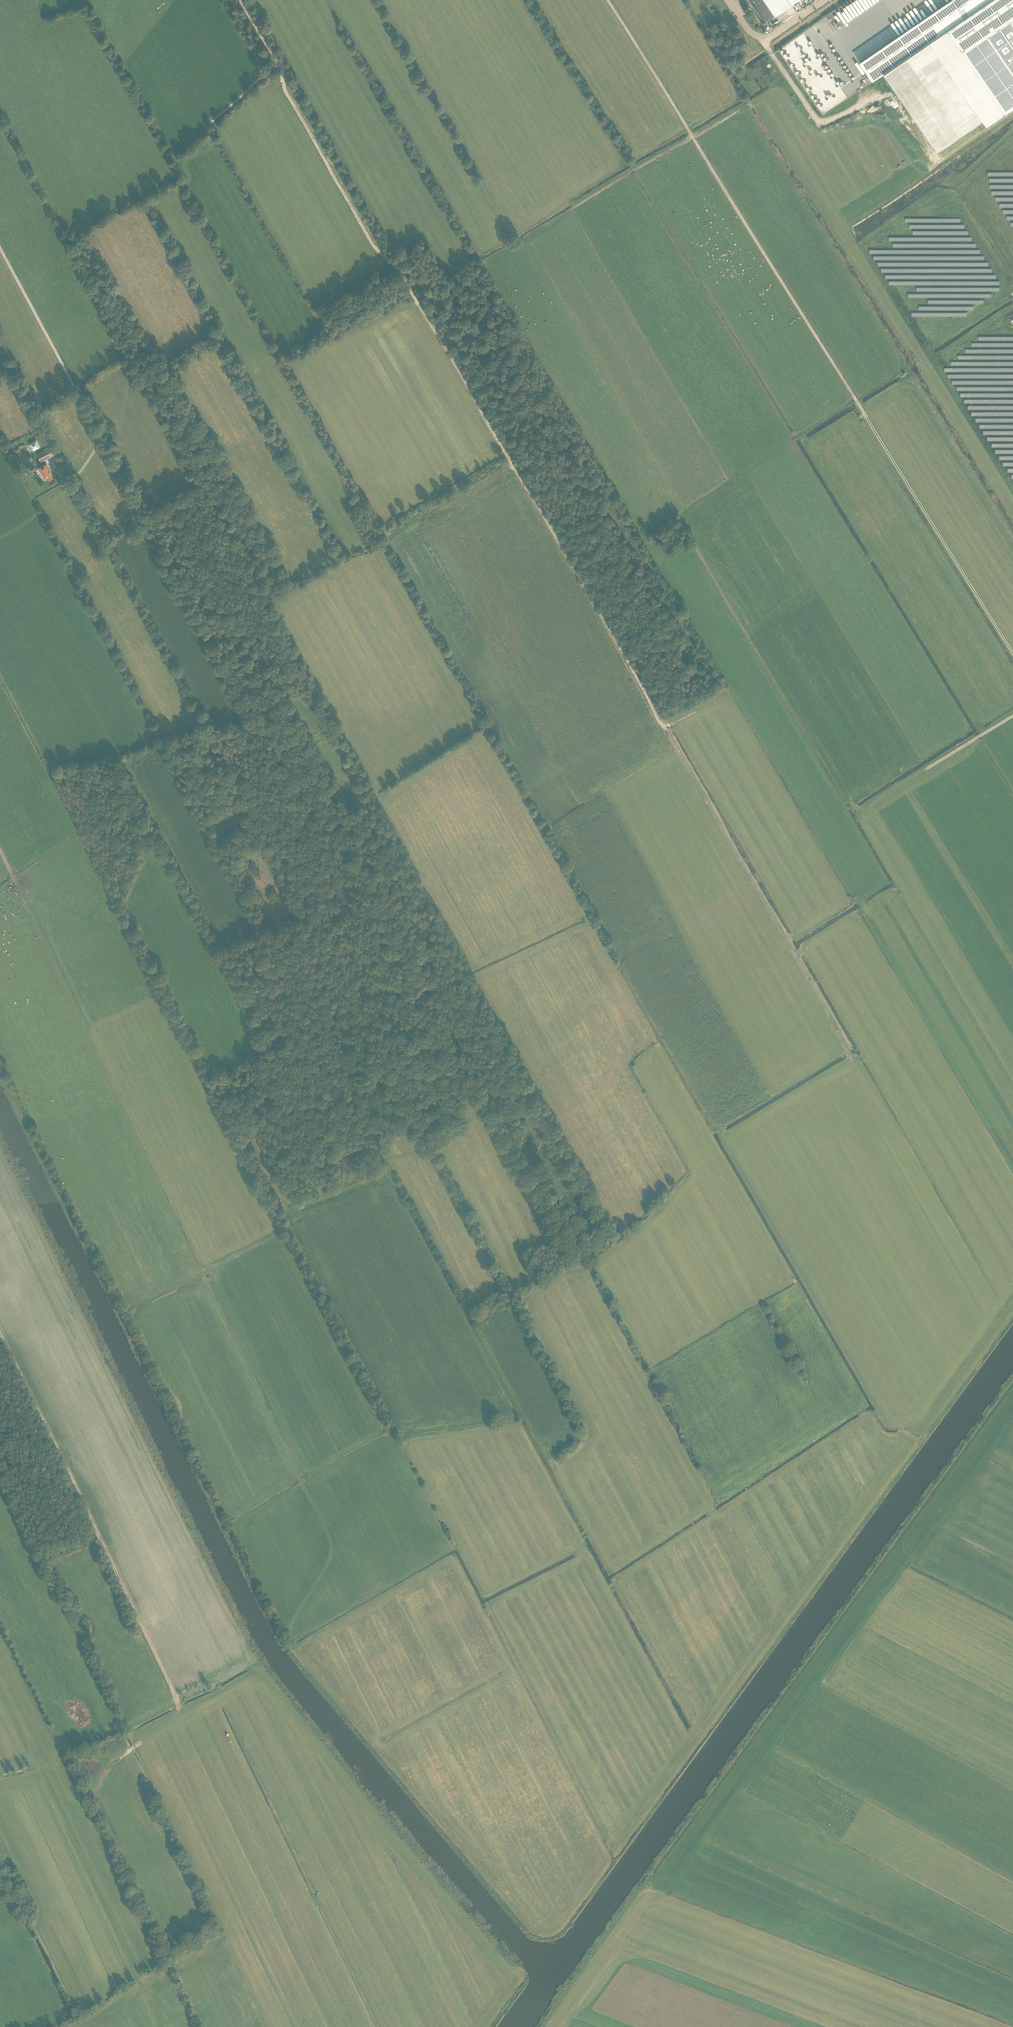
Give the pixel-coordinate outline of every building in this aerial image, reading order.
[(753,10),(762,24),(763,24),(775,15),(775,16),(798,0),(746,0),(753,10)] [(1005,112),(1012,106),(1012,0),(948,0),(860,60),(873,79),(948,28),(1005,112)] [(36,440),(30,444),(33,450),(40,447),(36,440)] [(55,455),(51,447),(37,454),(41,462),(55,455)] [(47,464),(39,468),(44,478),(46,477),(48,480),(53,478),(51,474),(52,473),(47,464)]
